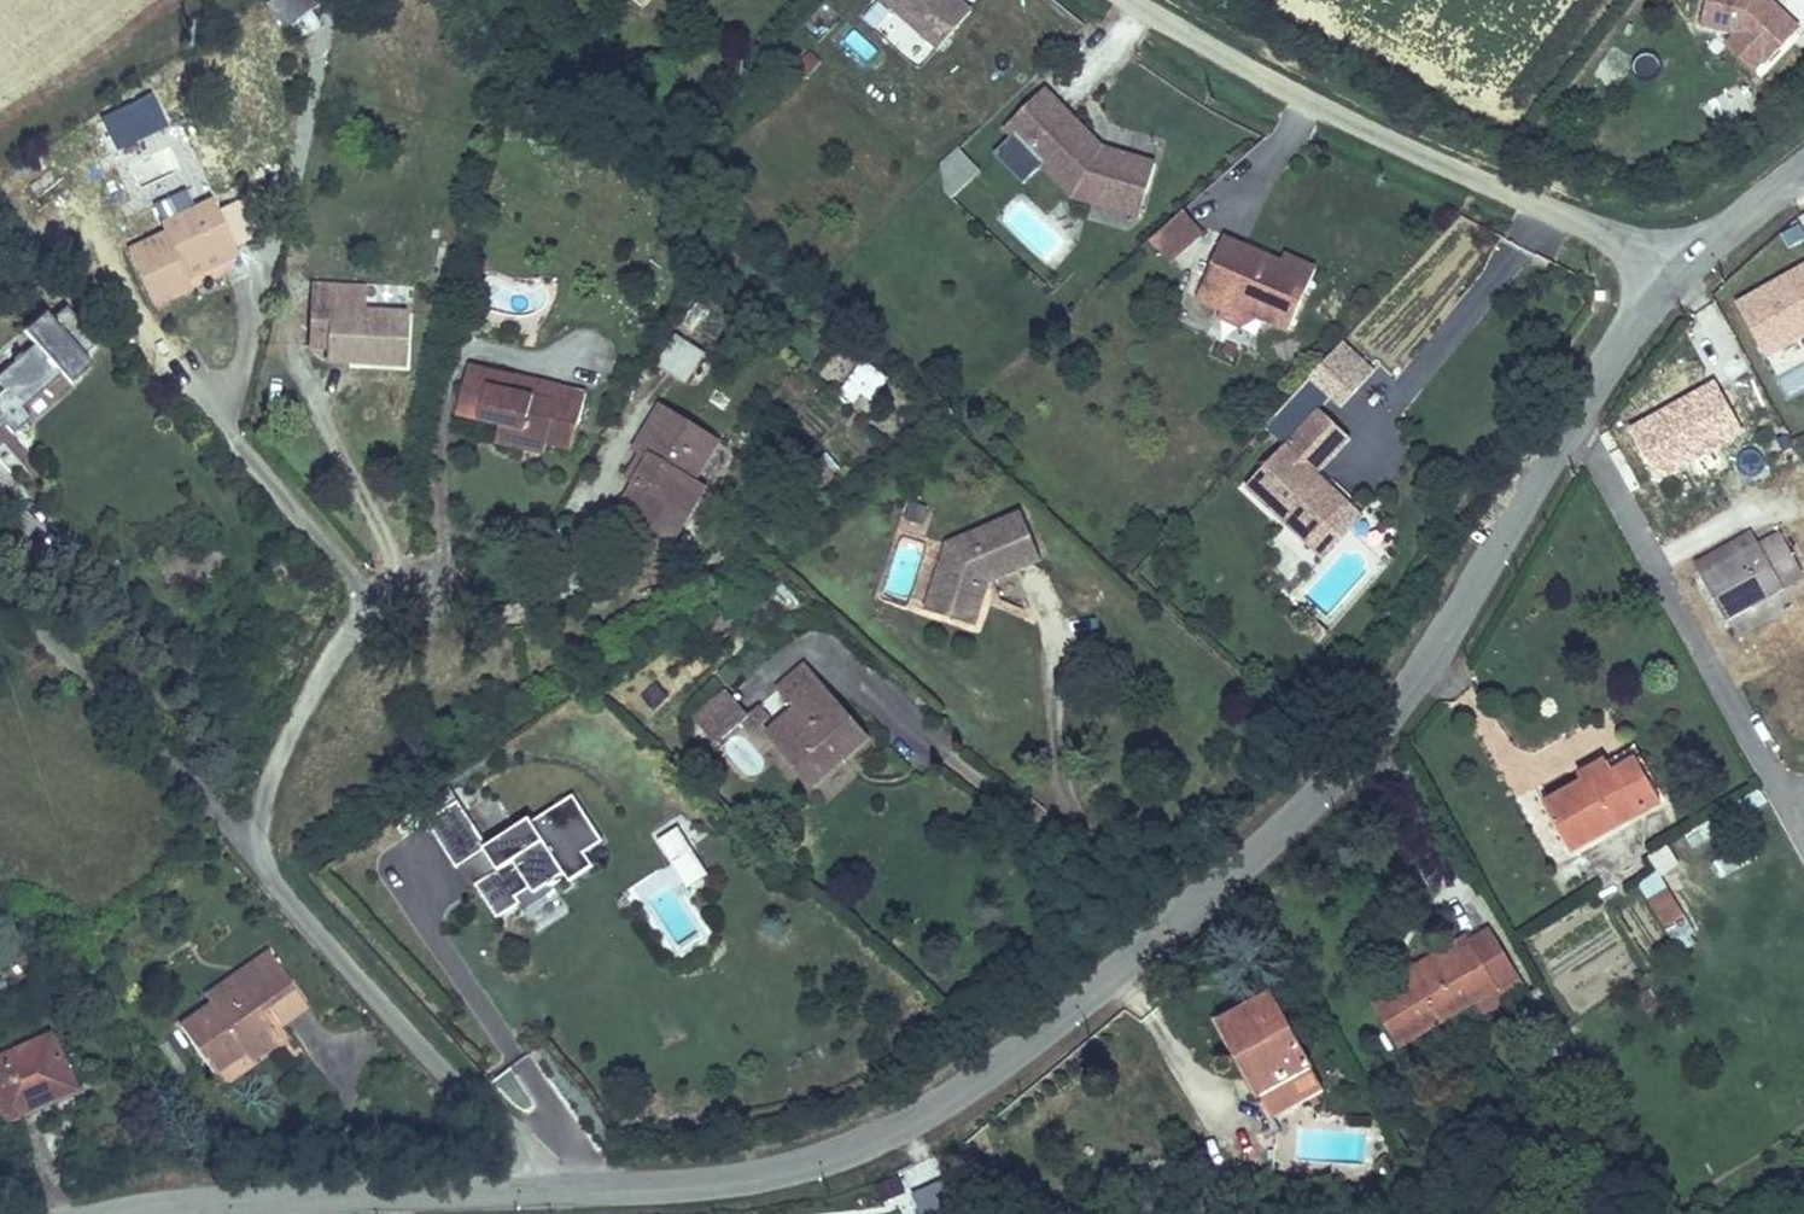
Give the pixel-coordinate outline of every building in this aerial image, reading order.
[(325,3),(322,0),(279,0),(267,9),(288,32),(325,3)] [(981,5),(975,0),(902,0),(949,42),(981,5)] [(1701,31),(1733,37),(1723,46),(1755,78),(1803,30),(1773,0),(1708,0),(1701,31)] [(1145,175),(1155,176),(1159,147),(1105,133),(1048,81),(1011,119),(1078,183),(1097,189),(1100,176),(1140,184),(1145,175)] [(1723,115),(1748,102),(1740,88),(1715,101),(1723,115)] [(954,195),(980,169),(956,145),(930,170),(954,195)] [(1149,199),(1155,176),(1145,175),(1140,184),(1100,176),(1097,189),(1149,199)] [(192,259),(248,229),(223,181),(169,208),(173,219),(139,237),(171,295),(204,277),(200,272),(192,259)] [(1201,220),(1181,199),(1151,226),(1170,247),(1201,220)] [(1228,283),(1256,298),(1286,314),(1317,257),(1288,240),(1282,247),(1225,221),(1198,277),(1224,292),(1228,283)] [(254,242),(248,229),(192,259),(200,272),(254,242)] [(1734,298),(1770,357),(1803,340),(1803,257),(1734,298)] [(349,292),(348,330),(348,346),(426,349),(429,297),(377,294),(377,271),(330,268),(328,290),(349,292)] [(1240,312),(1256,298),(1228,283),(1224,292),(1219,302),(1240,312)] [(327,329),(348,330),(349,292),(328,290),(327,329)] [(79,304),(64,317),(57,310),(37,330),(48,343),(35,355),(33,353),(27,358),(29,361),(10,379),(20,389),(4,404),(0,400),(0,440),(4,443),(14,433),(11,430),(19,422),(22,425),(31,434),(48,417),(39,408),(112,338),(79,304)] [(674,331),(654,363),(685,382),(705,350),(674,331)] [(1375,362),(1344,333),(1323,356),(1354,385),(1375,362)] [(884,396),(910,366),(875,335),(849,365),(884,396)] [(588,424),(599,369),(481,344),(473,392),(516,399),(512,420),(560,427),(561,420),(588,424)] [(1342,397),(1354,385),(1323,356),(1311,369),(1342,397)] [(700,478),(715,487),(730,460),(714,450),(735,412),(677,379),(655,418),(672,428),(657,453),(642,481),(684,505),(700,478)] [(1311,540),(1354,495),(1322,463),(1352,430),(1320,401),(1247,479),(1311,540)] [(672,428),(655,418),(641,444),(657,453),(672,428)] [(14,433),(22,425),(19,422),(11,430),(14,433)] [(824,470),(849,448),(832,427),(805,448),(824,470)] [(684,542),(715,487),(700,478),(684,505),(669,533),(684,542)] [(1023,502),(948,533),(959,556),(941,561),(928,598),(955,606),(957,588),(983,596),(991,571),(1043,547),(1023,502)] [(1689,553),(1719,612),(1798,568),(1772,525),(1752,537),(1744,523),(1689,553)] [(959,556),(948,533),(941,561),(959,556)] [(978,614),(983,596),(957,588),(955,606),(978,614)] [(797,752),(825,781),(877,730),(808,659),(781,685),(803,707),(823,727),(797,752)] [(690,716),(713,741),(747,711),(724,686),(690,716)] [(825,781),(797,752),(823,727),(803,707),(776,734),(787,745),(775,757),(817,800),(831,786),(825,781)] [(1532,789),(1555,834),(1645,789),(1614,725),(1559,749),(1569,771),(1532,789)] [(608,841),(576,796),(495,848),(460,793),(419,818),(472,898),(480,893),(498,922),(522,905),(519,898),(531,889),(538,901),(569,879),(572,884),(595,868),(586,857),(608,841)] [(707,873),(685,836),(695,830),(685,813),(652,833),(683,887),(707,873)] [(1669,843),(1648,852),(1657,873),(1678,864),(1669,843)] [(1679,912),(1651,868),(1631,880),(1647,907),(1657,924),(1659,924),(1664,932),(1679,922),(1674,915),(1679,912)] [(1429,951),(1358,996),(1390,1038),(1500,960),(1472,913),(1425,940),(1429,951)] [(215,1087),(251,1065),(277,1047),(261,1023),(270,1019),(284,1040),(316,1021),(275,962),(233,988),(243,1002),(218,1021),(184,1041),(215,1087)] [(1261,1107),(1306,1082),(1256,986),(1208,1014),(1261,1107)] [(209,1005),(218,1021),(243,1002),(233,988),(209,1005)] [(75,1097),(54,1047),(0,1069),(0,1108),(8,1127),(75,1097)] [(277,1047),(251,1065),(257,1077),(284,1057),(277,1047)] [(922,1213),(929,1213),(956,1204),(938,1157),(905,1169),(922,1213)]
